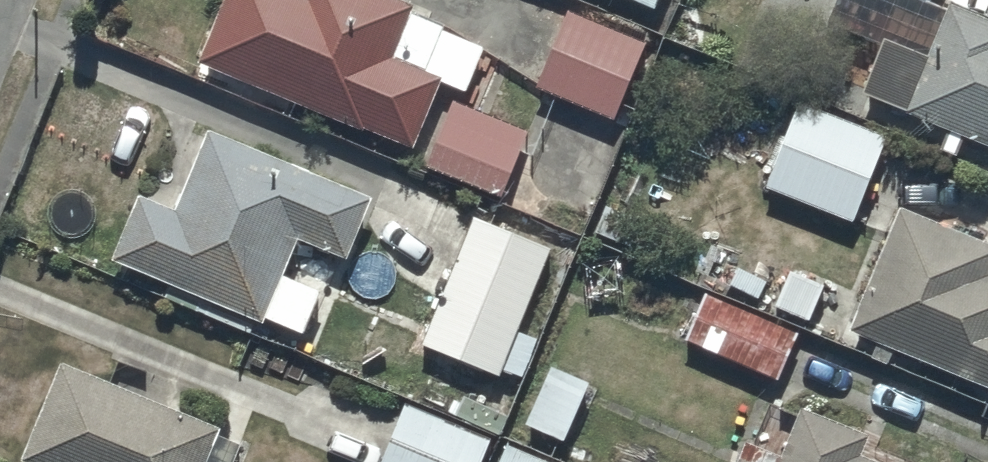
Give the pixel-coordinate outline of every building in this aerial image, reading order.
[(201,54),(416,137),(440,73),(468,84),(485,41),(440,24),(443,18),(410,5),(412,0),(222,0),(201,54)] [(861,81),(987,137),(987,10),(966,0),(952,0),(930,50),(885,30),(861,81)] [(644,34),(569,5),(541,78),(615,107),(644,34)] [(889,130),(800,94),(766,177),(856,213),(889,130)] [(527,127),(453,95),(428,157),(501,188),(527,127)] [(373,190),(211,121),(189,175),(170,167),(161,189),(178,197),(176,202),(139,186),(113,249),(263,313),(265,309),(304,326),(323,283),(284,266),(299,230),(347,251),(373,190)] [(902,200),(850,323),(878,334),(872,349),(892,357),(897,343),(987,377),(987,232),(902,200)] [(552,241),(473,208),(422,333),(503,367),(504,364),(520,371),(537,330),(518,322),(552,241)] [(801,326),(707,287),(687,333),(782,373),(801,326)] [(64,352),(20,450),(48,461),(232,461),(243,436),(219,426),(222,419),(64,352)] [(591,376),(552,358),(527,415),(565,433),(591,376)] [(802,400),(800,404),(769,393),(755,429),(786,441),(778,461),(904,461),(862,446),(870,426),(802,400)] [(406,397),(380,461),(477,461),(490,432),(406,397)] [(506,437),(496,461),(567,461),(506,437)] [(740,450),(735,461),(772,461),(740,450)]
